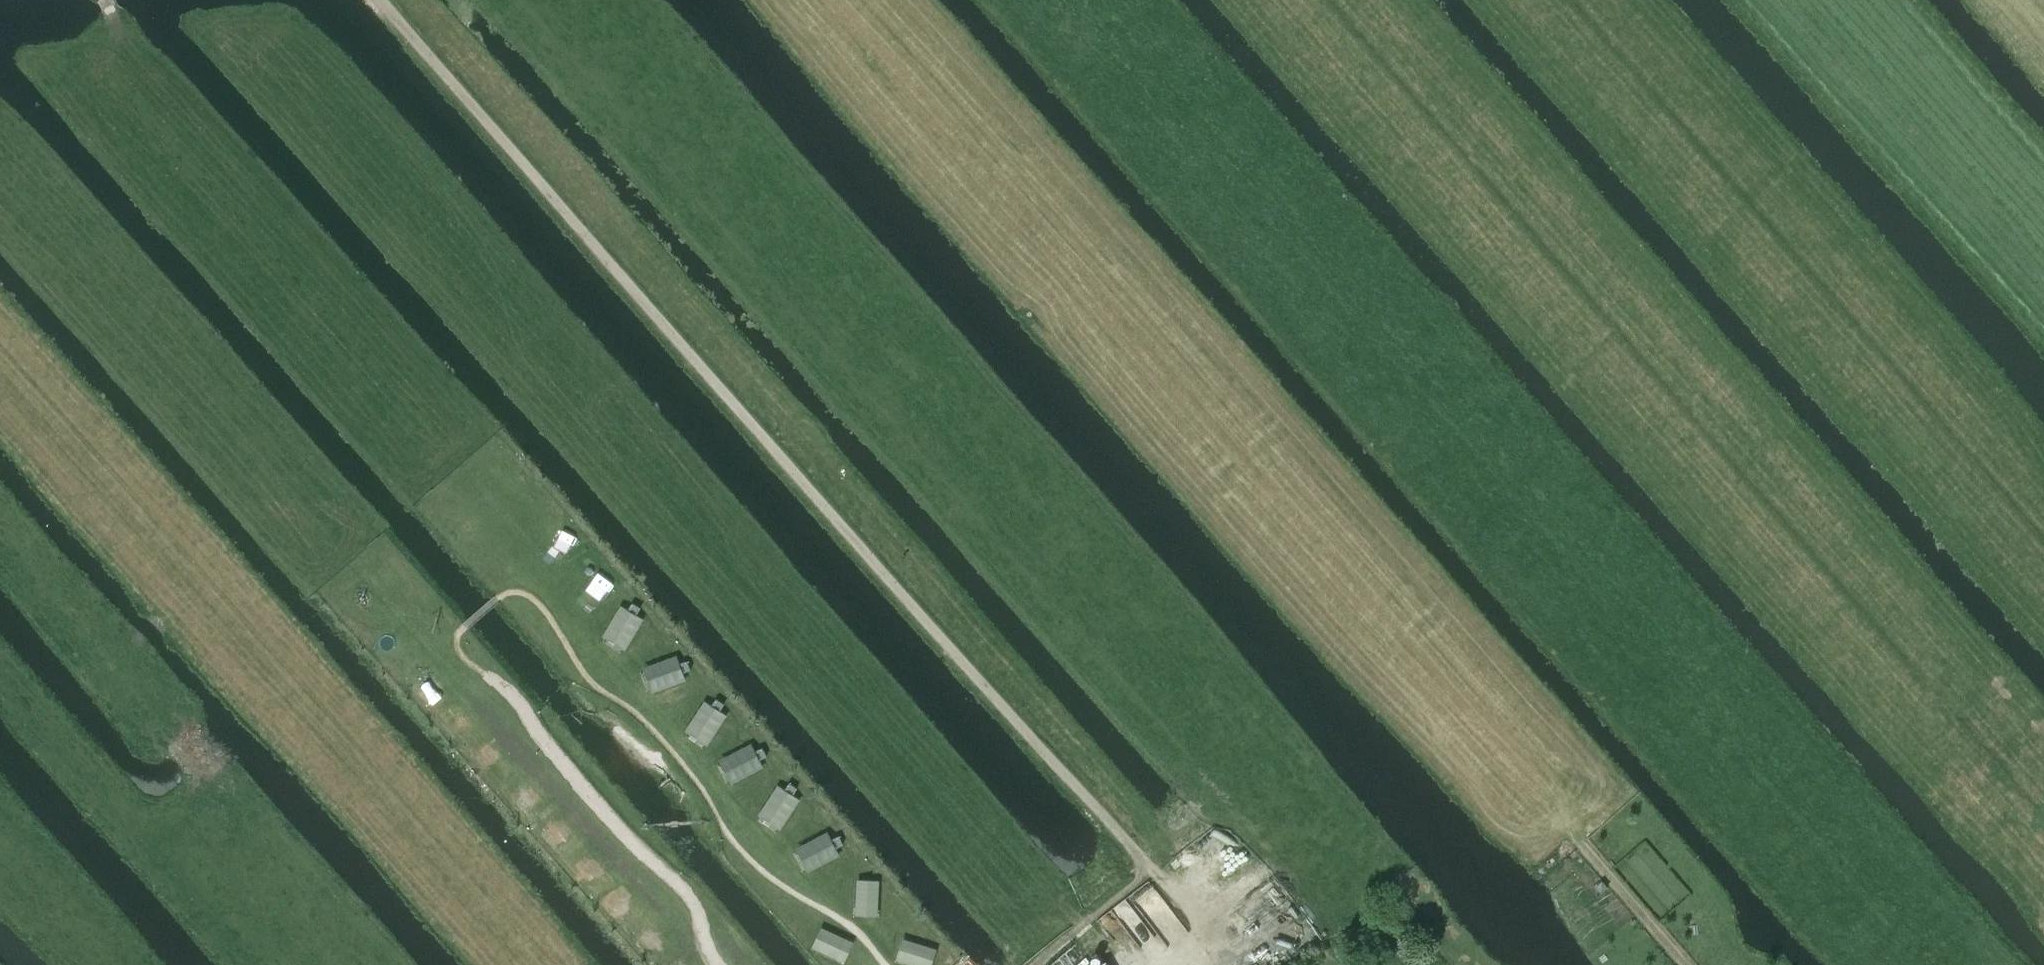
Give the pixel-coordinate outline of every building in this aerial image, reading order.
[(622,609),(603,637),(625,651),(643,620),(622,609)] [(676,653),(642,670),(654,692),(688,676),(676,653)] [(705,703),(685,732),(708,746),(725,715),(705,703)] [(751,746),(717,763),(729,785),(763,770),(751,746)] [(779,788),(760,816),(782,830),(800,799),(779,788)] [(828,831),(794,848),(806,870),(840,855),(828,831)] [(852,879),(849,915),(876,917),(878,881),(852,879)] [(813,950),(847,959),(852,941),(819,931),(813,950)] [(916,964),(933,964),(937,952),(904,942),(899,960),(916,964)]
